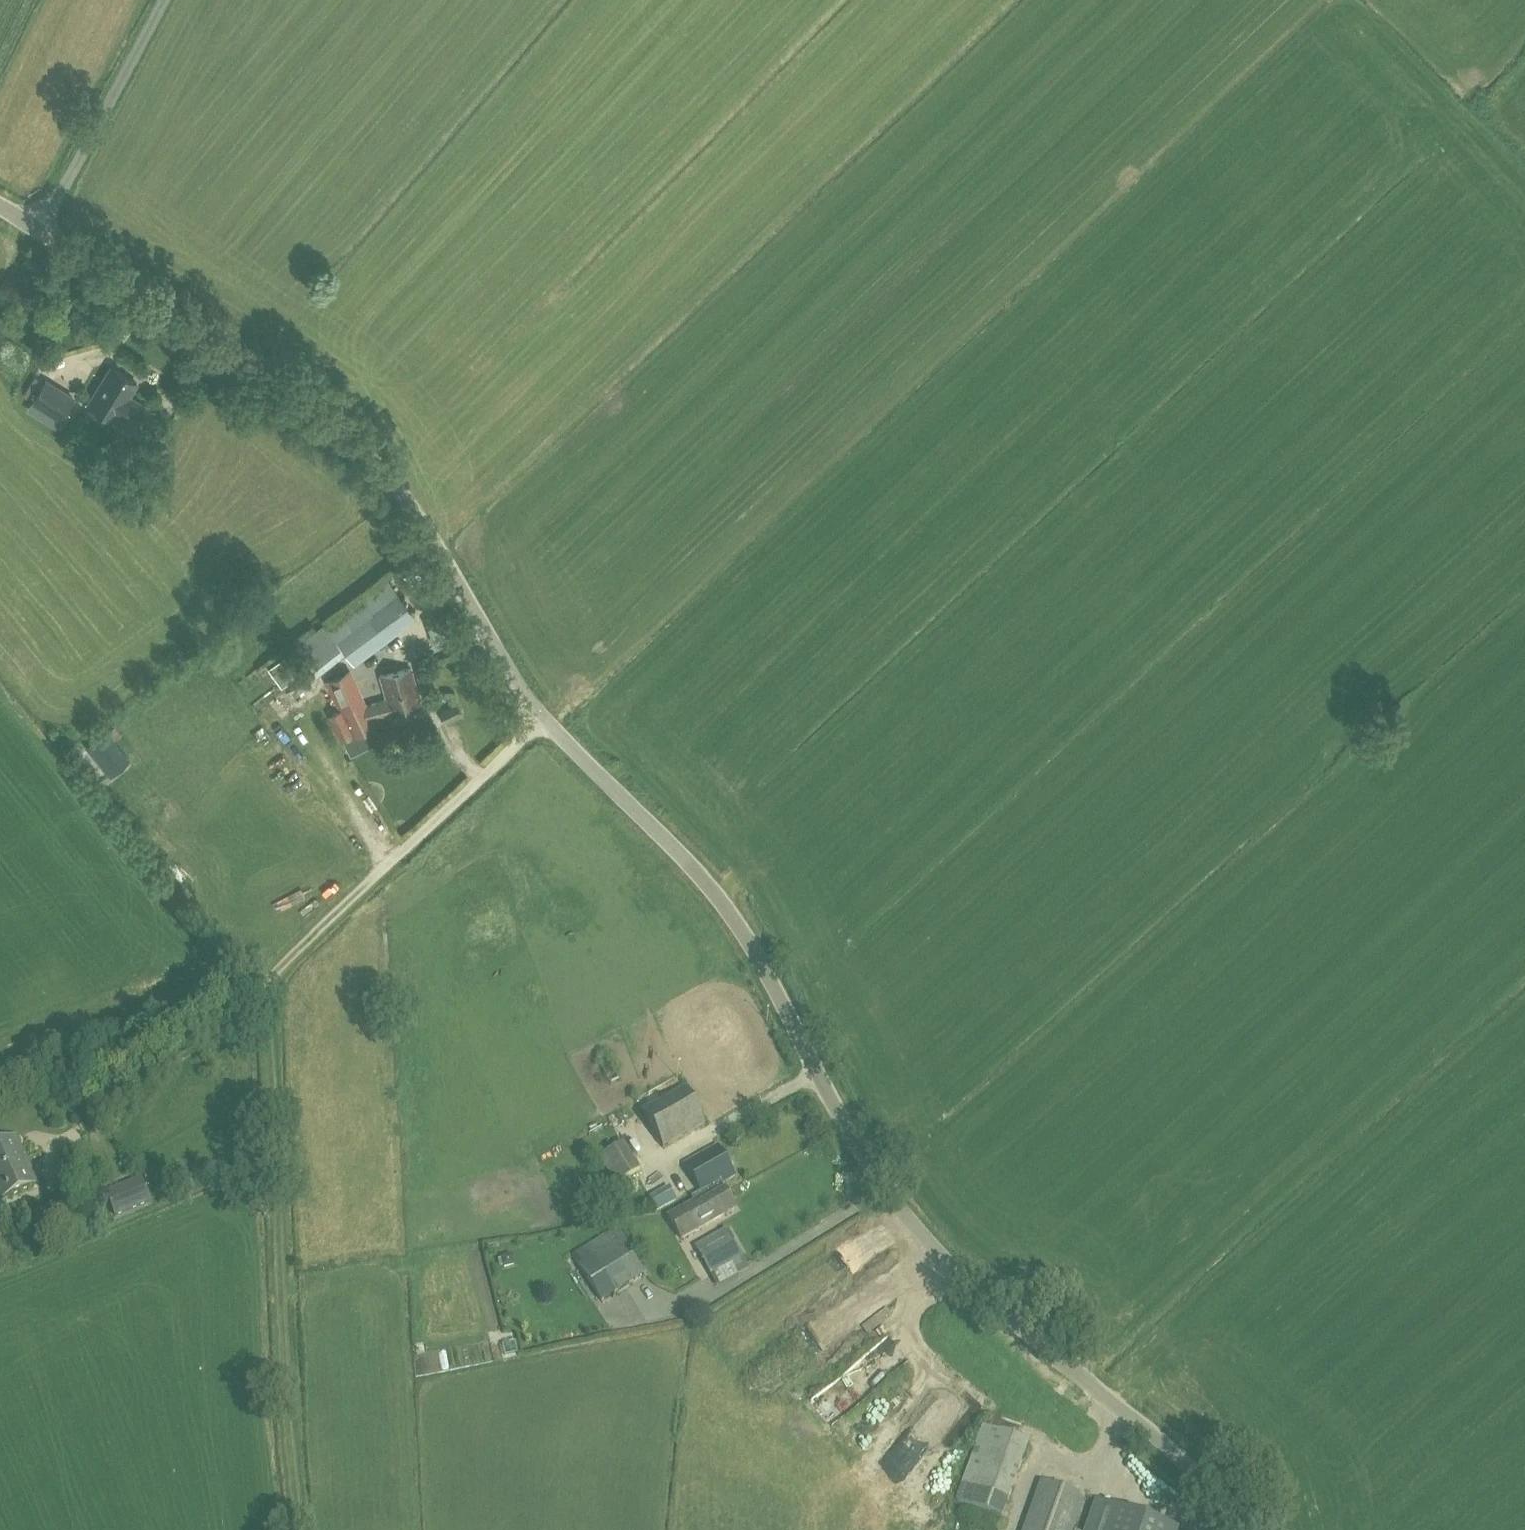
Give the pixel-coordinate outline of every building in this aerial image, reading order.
[(117,414),(137,427),(149,408),(129,396),(138,382),(112,366),(89,402),(115,418),(117,414)] [(56,423),(72,398),(43,380),(27,404),(56,423)] [(414,616),(386,579),(326,625),(354,662),(414,616)] [(268,666),(281,685),(302,671),(289,652),(268,666)] [(354,734),(355,736),(376,726),(372,718),(390,713),(390,714),(421,705),(411,668),(381,676),(387,700),(367,705),(349,669),(327,680),(343,712),(332,718),(343,739),(354,734)] [(104,732),(88,745),(111,774),(128,761),(104,732)] [(663,1148),(704,1124),(682,1087),(641,1111),(663,1148)] [(38,1182),(17,1136),(0,1143),(0,1199),(38,1182)] [(623,1143),(599,1159),(616,1186),(641,1170),(623,1143)] [(703,1195),(700,1197),(701,1200),(723,1188),(720,1183),(734,1175),(717,1145),(685,1163),(703,1195)] [(142,1177),(125,1184),(106,1193),(117,1217),(152,1202),(142,1177)] [(734,1208),(723,1188),(701,1200),(700,1197),(668,1215),(681,1239),(734,1208)] [(633,1254),(616,1227),(571,1255),(601,1302),(646,1274),(633,1254)] [(725,1228),(717,1233),(695,1245),(712,1274),(742,1256),(725,1228)] [(853,1281),(829,1304),(843,1319),(867,1296),(853,1281)] [(1028,1442),(981,1425),(955,1499),(1002,1517),(1028,1442)] [(1085,1496),(1040,1480),(1022,1529),(1073,1529),(1085,1496)] [(1099,1504),(1089,1529),(1170,1529),(1099,1504)]
